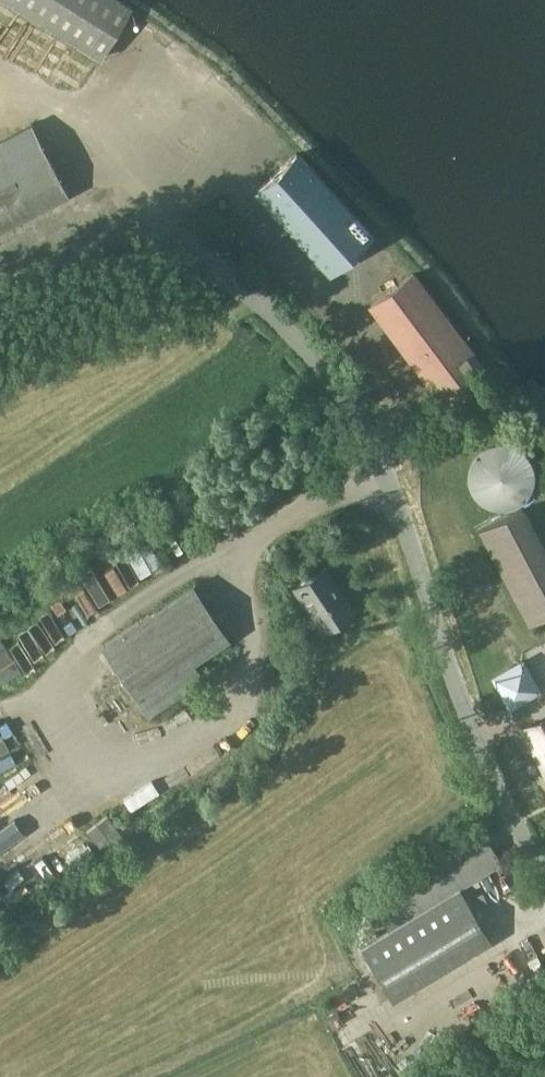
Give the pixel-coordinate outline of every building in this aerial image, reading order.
[(103,57),(130,13),(108,0),(10,0),(103,57)] [(0,140),(0,229),(68,194),(31,124),(0,140)] [(296,154),(257,190),(331,271),(370,235),(296,154)] [(446,406),(488,374),(412,275),(370,306),(446,406)] [(479,530),(528,625),(544,616),(544,553),(521,508),(479,530)] [(323,569),(294,588),(323,631),(353,612),(323,569)] [(191,585),(101,645),(147,715),(202,679),(192,663),(228,639),(191,585)] [(509,708),(541,690),(523,657),(491,676),(509,708)] [(544,775),(544,717),(521,730),(544,775)] [(388,931),(360,948),(392,1001),(489,942),(458,889),(500,864),(477,826),(365,893),(388,931)] [(526,1061),(534,1072),(544,1064),(544,1048),(526,1061)]
